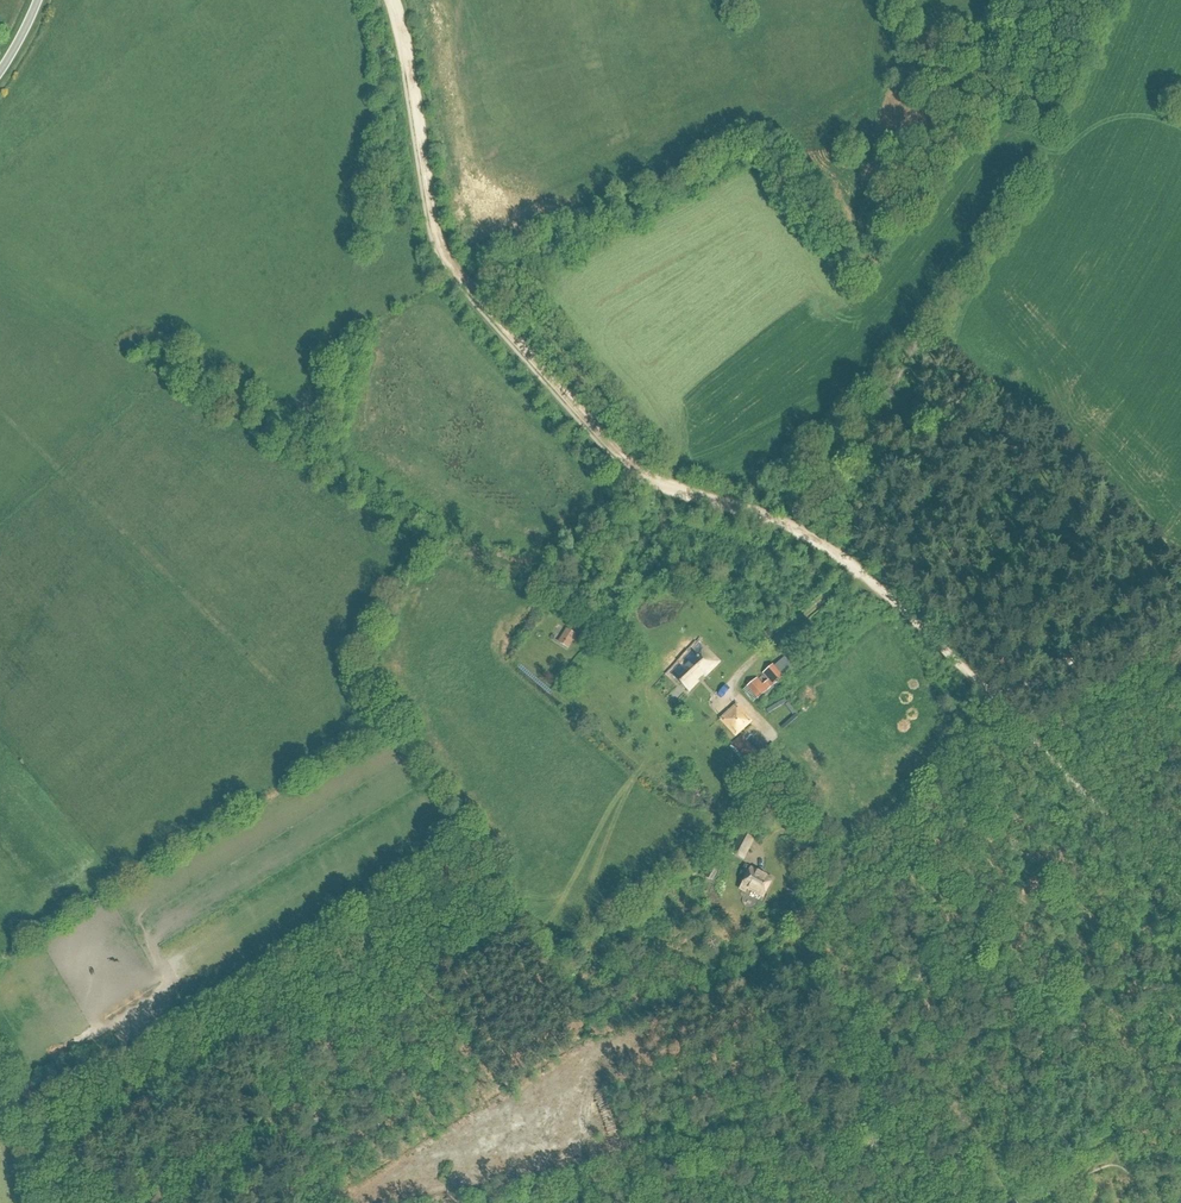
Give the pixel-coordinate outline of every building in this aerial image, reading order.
[(889,389),(882,397),(894,407),(900,399),(889,389)] [(567,629),(558,643),(567,649),(575,635),(567,629)] [(700,643),(678,664),(670,675),(688,693),(698,683),(697,682),(702,676),(704,678),(719,663),(700,643)] [(756,679),(746,688),(757,701),(783,677),(773,665),(762,674),(768,681),(763,685),(756,679)] [(721,722),(735,737),(751,723),(736,707),(721,722)] [(730,745),(748,765),(758,756),(740,736),(730,745)] [(753,856),(765,833),(759,830),(748,854),(753,856)] [(743,860),(754,839),(744,834),(733,855),(743,860)] [(711,864),(704,878),(711,881),(718,868),(711,864)] [(745,866),(740,875),(746,878),(741,887),(762,897),(771,880),(745,866)]
